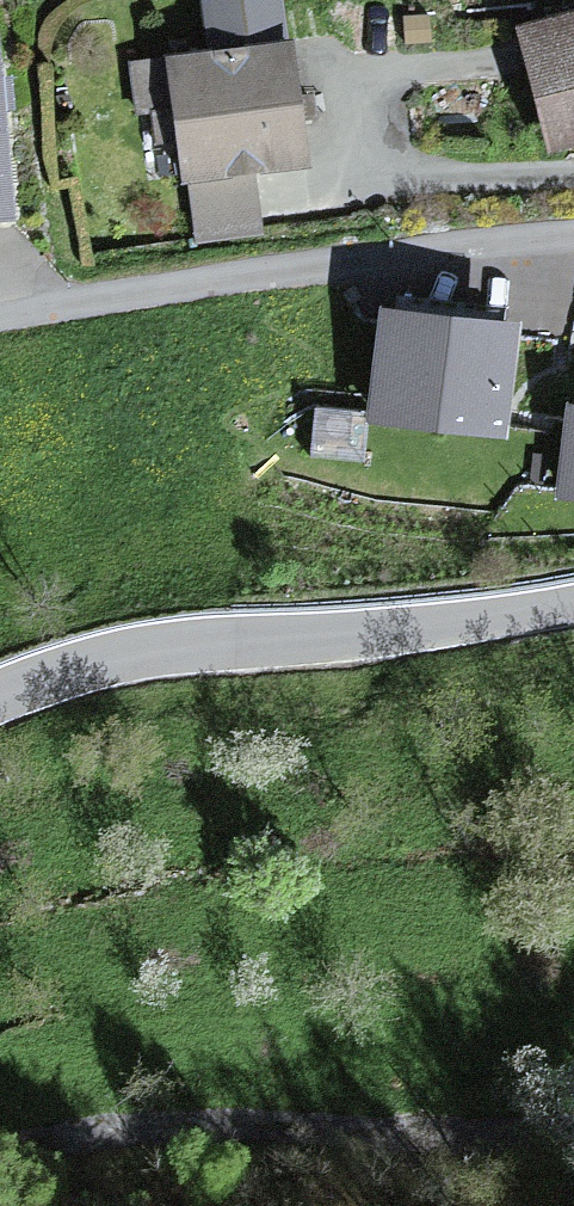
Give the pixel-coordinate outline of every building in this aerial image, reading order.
[(22,220),(18,121),(8,121),(3,0),(0,0),(0,220),(22,220)] [(208,35),(292,32),(291,0),(207,0),(208,35)] [(513,21),(541,147),(573,140),(573,8),(513,21)] [(311,175),(307,44),(125,51),(127,103),(144,102),(145,140),(176,139),(179,222),(249,220),(248,178),(311,175)] [(442,320),(386,315),(374,417),(504,435),(516,328),(442,320)] [(573,412),(562,492),(573,494),(573,412)]
